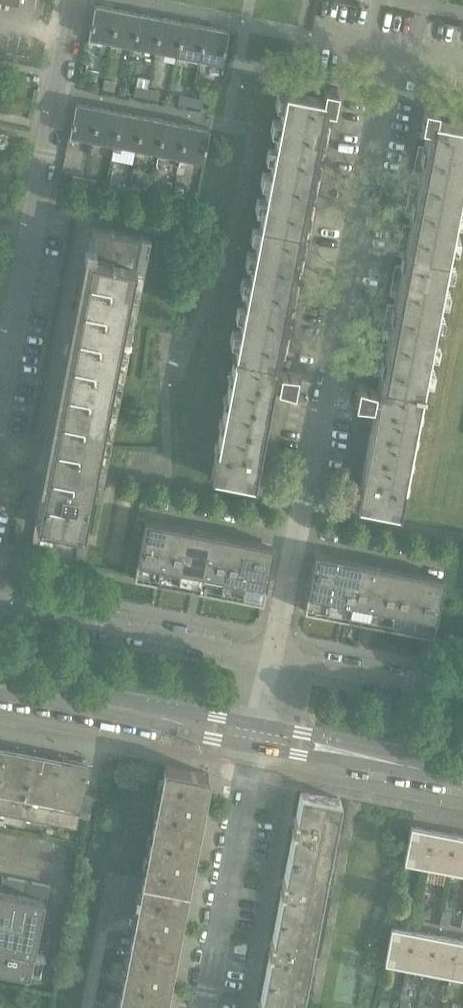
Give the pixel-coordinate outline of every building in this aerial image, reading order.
[(118,10),(94,5),(88,37),(90,37),(89,41),(97,42),(98,38),(112,41),(118,10)] [(140,14),(118,10),(112,41),(111,45),(119,47),(120,43),(133,45),(140,14)] [(140,14),(133,45),(133,49),(141,51),(142,47),(155,50),(161,18),(140,14)] [(161,18),(155,50),(155,54),(163,55),(164,51),(177,54),(183,22),(161,18)] [(205,27),(183,22),(177,54),(176,58),(185,60),(186,56),(199,58),(205,27)] [(228,31),(205,27),(199,58),(198,62),(207,64),(208,60),(222,63),(228,31)] [(92,44),(84,75),(100,79),(108,48),(92,44)] [(272,370),(289,283),(322,108),(334,110),(338,91),(337,91),(337,87),(328,85),(326,89),(325,89),(323,99),(286,92),(235,355),(233,354),(233,358),(234,359),(211,477),(255,486),(274,383),(278,384),(277,386),(293,391),(294,387),(298,387),(300,378),(296,377),(297,373),(280,371),(280,373),(276,373),(277,371),(272,370)] [(134,95),(146,97),(148,89),(136,87),(134,95)] [(160,91),(148,89),(146,97),(158,99),(160,91)] [(178,103),(190,105),(192,97),(180,95),(178,103)] [(203,100),(192,97),(190,105),(202,108),(203,100)] [(99,108),(76,104),(69,135),(71,135),(70,139),(78,141),(79,137),(93,140),(99,108)] [(437,110),(437,106),(428,105),(427,108),(426,108),(422,127),(434,130),(383,391),(379,390),(378,392),(375,391),(375,390),(359,385),(358,389),(354,389),(352,397),(356,399),(355,403),(372,404),(373,402),(376,403),(356,505),(400,514),(423,395),(424,396),(425,392),(423,391),(462,185),(462,126),(436,121),(438,111),(437,110)] [(99,108),(93,140),(92,144),(100,145),(101,141),(114,144),(121,112),(99,108)] [(142,116),(121,112),(114,144),(114,148),(122,150),(123,146),(136,148),(142,116)] [(164,121),(142,116),(136,148),(136,152),(144,154),(145,150),(158,152),(164,121)] [(186,125),(164,121),(158,152),(157,156),(166,158),(167,154),(180,157),(186,125)] [(209,129),(186,125),(180,157),(179,161),(188,162),(189,158),(203,161),(209,129)] [(85,179),(73,176),(71,184),(83,187),(85,179)] [(97,181),(85,179),(83,187),(95,189),(97,181)] [(117,185),(116,189),(116,193),(128,195),(129,187),(117,185)] [(141,190),(129,187),(128,195),(140,198),(141,190)] [(161,193),(160,198),(160,201),(172,204),(173,196),(161,193)] [(185,198),(173,196),(172,204),(184,206),(185,198)] [(93,224),(50,448),(35,521),(83,531),(140,233),(93,224)] [(145,520),(143,530),(134,578),(156,582),(167,524),(145,520)] [(189,528),(167,524),(156,582),(177,586),(189,528)] [(210,532),(189,528),(177,586),(199,590),(210,532)] [(231,536),(210,532),(199,590),(219,594),(231,536)] [(252,540),(231,536),(219,594),(241,598),(252,540)] [(274,545),(252,540),(241,598),(263,603),(274,545)] [(316,553),(314,563),(305,611),(327,615),(338,557),(316,553)] [(359,561),(338,557),(327,615),(348,619),(359,561)] [(380,565),(359,561),(348,619),(369,623),(380,565)] [(401,569),(380,565),(369,623),(390,627),(400,574),(401,569)] [(401,569),(400,574),(390,627),(412,631),(423,573),(401,569)] [(445,578),(423,573),(412,631),(433,635),(443,588),(445,578)] [(89,765),(0,748),(0,812),(77,827),(79,813),(89,814),(92,796),(83,794),(89,765)] [(207,773),(166,765),(155,822),(196,830),(200,808),(204,808),(207,797),(203,796),(207,773)] [(301,791),(289,853),(329,861),(341,799),(301,791)] [(196,830),(155,822),(144,878),(185,886),(189,865),(193,865),(196,854),(192,853),(196,830)] [(405,862),(428,866),(435,831),(412,827),(405,862)] [(455,835),(435,831),(428,866),(449,870),(455,835)] [(455,835),(449,870),(462,873),(462,837),(455,835)] [(289,853),(278,914),(317,921),(329,861),(289,853)] [(185,886),(144,878),(133,936),(174,945),(178,922),(182,922),(185,911),(181,910),(185,886)] [(29,976),(44,898),(0,890),(0,970),(29,976)] [(420,906),(418,916),(430,918),(432,908),(420,906)] [(440,923),(448,925),(450,913),(442,911),(440,923)] [(278,914),(265,976),(305,984),(317,921),(278,914)] [(386,963),(409,967),(416,932),(392,927),(386,963)] [(436,936),(416,932),(409,967),(429,971),(436,936)] [(174,945),(133,936),(122,993),(163,1001),(167,979),(171,979),(174,968),(170,967),(174,945)] [(457,940),(436,936),(429,971),(451,975),(457,940)] [(457,940),(451,975),(462,977),(462,941),(457,940)] [(259,1007),(300,1007),(305,984),(265,976),(259,1007)] [(122,993),(119,1007),(162,1007),(163,1001),(122,993)] [(379,1007),(388,1007),(390,1000),(381,998),(379,1007)]
